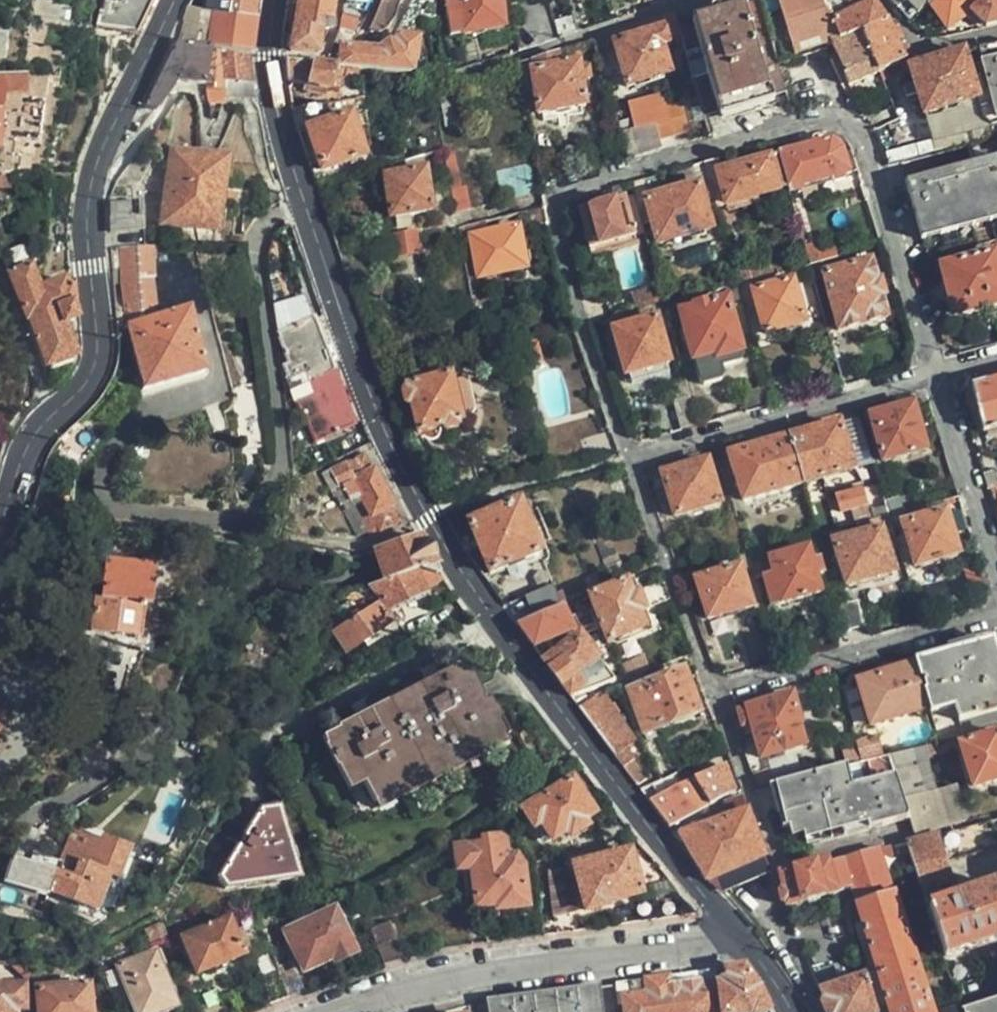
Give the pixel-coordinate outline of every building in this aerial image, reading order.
[(114,28),(136,33),(151,0),(116,0),(115,5),(106,4),(104,13),(101,12),(99,19),(97,25),(114,28)] [(216,12),(255,17),(257,0),(212,0),(211,10),(216,12)] [(291,50),(316,53),(320,31),(328,33),(333,0),(297,0),(291,50)] [(399,0),(380,0),(378,5),(368,30),(382,34),(395,19),(398,8),(400,5),(402,4),(404,1),(399,0)] [(413,11),(420,12),(435,15),(433,0),(420,0),(413,11)] [(452,35),(503,25),(501,0),(445,0),(452,35)] [(704,115),(787,92),(777,59),(760,0),(759,0),(747,4),(748,7),(679,27),(682,40),(704,115)] [(777,59),(832,44),(850,86),(878,72),(861,33),(842,43),(829,9),(825,0),(760,0),(777,59)] [(829,9),(842,43),(861,33),(886,20),(883,15),(874,2),(856,9),(850,0),(849,0),(829,9)] [(902,14),(909,8),(917,16),(931,2),(934,0),(888,0),(902,14)] [(988,26),(996,24),(996,1),(996,0),(934,0),(931,2),(948,29),(972,14),(988,26)] [(405,19),(394,35),(416,38),(420,12),(413,11),(409,10),(405,19)] [(216,12),(210,47),(249,53),(255,17),(216,12)] [(674,13),(593,39),(596,48),(616,42),(627,85),(672,74),(665,44),(682,40),(679,27),(677,24),(674,13)] [(341,65),(345,66),(361,67),(412,73),(416,38),(394,35),(388,41),(381,50),(352,47),(365,21),(344,17),(334,44),(341,46),(341,65)] [(557,25),(560,35),(579,28),(577,19),(557,25)] [(888,23),(886,20),(861,33),(879,72),(901,62),(905,60),(888,23)] [(210,47),(178,41),(145,104),(156,111),(178,81),(205,85),(210,47)] [(981,47),(985,61),(996,59),(996,44),(981,47)] [(249,53),(210,47),(205,85),(214,88),(221,90),(223,78),(253,82),(249,53)] [(913,72),(929,113),(978,97),(982,108),(996,103),(996,104),(996,59),(985,61),(992,87),(988,88),(983,75),(975,76),(971,64),(966,49),(912,67),(913,72)] [(558,51),(534,58),(535,70),(532,70),(540,112),(587,105),(579,64),(560,65),(558,51)] [(286,60),(288,81),(340,90),(345,66),(341,65),(326,64),(286,60)] [(2,146),(5,107),(7,103),(26,104),(28,76),(0,74),(0,148),(2,146)] [(214,88),(205,85),(207,99),(210,94),(213,94),(214,88)] [(628,158),(662,149),(660,140),(683,135),(692,133),(683,106),(655,112),(644,115),(638,96),(612,102),(628,158)] [(929,113),(939,142),(996,125),(996,104),(996,103),(982,108),(978,97),(929,113)] [(328,103),(300,109),(319,172),(362,157),(349,114),(330,120),(328,103)] [(805,148),(780,155),(789,189),(817,181),(845,173),(836,148),(835,146),(833,144),(831,143),(829,143),(827,143),(825,142),(823,142),(805,148)] [(217,232),(225,180),(226,180),(229,158),(173,149),(162,223),(217,232)] [(430,154),(434,181),(443,179),(449,212),(469,209),(458,149),(430,154)] [(424,155),(386,165),(394,219),(434,213),(424,155)] [(724,170),(722,159),(705,164),(711,187),(721,184),(727,204),(789,189),(780,155),(751,163),(724,170)] [(908,179),(924,240),(996,223),(996,157),(908,179)] [(659,177),(632,184),(639,211),(648,208),(660,242),(711,227),(706,208),(716,205),(711,187),(705,164),(678,171),(683,189),(674,192),(664,195),(659,177)] [(635,236),(625,199),(603,205),(580,211),(590,248),(635,236)] [(109,216),(112,251),(123,249),(143,248),(141,202),(110,204),(111,216),(109,216)] [(528,265),(520,226),(474,236),(481,275),(528,265)] [(404,254),(422,252),(419,227),(401,229),(404,254)] [(143,248),(123,249),(128,321),(126,322),(144,389),(204,371),(187,312),(155,319),(150,280),(152,280),(149,248),(143,248)] [(995,252),(941,266),(956,314),(996,303),(996,259),(995,252)] [(884,287),(881,277),(878,278),(872,260),(824,274),(840,331),(864,323),(888,316),(883,296),(887,295),(884,287)] [(31,265),(11,272),(46,367),(54,387),(58,384),(60,382),(61,381),(63,380),(64,378),(66,376),(68,374),(69,372),(70,370),(71,368),(72,366),(73,365),(74,362),(75,360),(76,358),(76,355),(64,325),(76,319),(70,306),(76,303),(73,287),(70,287),(70,286),(66,286),(63,279),(41,288),(31,265)] [(804,322),(791,282),(753,293),(765,333),(785,328),(804,322)] [(742,351),(727,301),(682,315),(694,358),(714,353),(716,358),(730,354),(742,351)] [(290,390),(331,371),(312,319),(279,333),(289,362),(285,364),(289,377),(286,379),(290,390)] [(669,362),(656,319),(614,332),(628,376),(650,368),(669,362)] [(342,398),(331,371),(290,390),(294,402),(297,401),(302,415),(305,414),(315,441),(352,425),(342,398)] [(463,421),(448,374),(407,385),(408,389),(404,393),(408,404),(411,403),(422,433),(444,426),(446,432),(460,427),(458,422),(463,421)] [(996,430),(996,382),(987,385),(986,382),(971,387),(985,433),(996,430)] [(680,431),(696,426),(689,400),(673,405),(680,431)] [(927,449),(915,404),(893,410),(871,416),(884,459),(927,449)] [(873,461),(860,419),(841,424),(853,467),(873,461)] [(817,431),(789,438),(803,482),(853,468),(853,467),(841,424),(817,431)] [(618,453),(610,431),(580,439),(587,462),(618,453)] [(803,482),(789,438),(760,447),(730,456),(744,499),(803,482)] [(370,537),(400,523),(364,455),(331,470),(340,488),(344,486),(370,537)] [(720,503),(708,461),(687,467),(664,474),(675,514),(720,503)] [(880,519),(890,516),(885,498),(850,509),(855,526),(860,524),(880,519)] [(953,535),(946,511),(905,525),(918,566),(959,553),(953,535)] [(559,568),(551,516),(485,526),(492,576),(559,568)] [(896,571),(880,519),(860,524),(863,535),(836,544),(848,585),(872,578),(896,571)] [(439,572),(420,538),(375,554),(385,580),(413,570),(419,567),(435,575),(439,572)] [(820,591),(808,548),(771,559),(774,572),(764,575),(772,604),(797,598),(820,591)] [(150,605),(155,567),(107,560),(102,596),(98,595),(94,632),(139,638),(144,604),(150,605)] [(753,605),(740,565),(735,566),(733,562),(725,565),(726,569),(712,572),(711,569),(704,571),(705,575),(697,577),(710,616),(732,610),(753,605)] [(424,591),(444,581),(439,572),(435,575),(419,567),(413,570),(424,591)] [(424,591),(413,570),(385,580),(371,586),(389,610),(425,594),(424,591)] [(648,629),(629,582),(591,597),(611,643),(648,629)] [(534,618),(563,608),(554,587),(526,597),(534,618)] [(842,605),(850,630),(865,626),(856,601),(842,605)] [(346,656),(391,624),(378,605),(331,636),(346,656)] [(534,618),(518,624),(527,637),(545,660),(567,649),(560,634),(574,627),(563,608),(534,618)] [(575,701),(616,684),(585,641),(567,649),(545,660),(575,701)] [(915,662),(916,666),(927,701),(930,709),(955,702),(959,716),(992,707),(996,705),(996,654),(996,650),(981,643),(915,662)] [(364,780),(377,803),(512,734),(492,696),(485,700),(465,662),(324,735),(350,785),(364,780)] [(911,706),(927,701),(916,666),(901,670),(900,667),(882,672),(864,678),(869,697),(862,699),(869,726),(913,713),(911,706)] [(698,710),(691,694),(683,673),(631,693),(646,732),(698,710)] [(869,697),(864,678),(856,680),(862,699),(869,697)] [(804,745),(797,723),(800,723),(793,695),(768,703),(739,712),(742,724),(751,721),(763,758),(804,745)] [(633,778),(640,786),(648,780),(626,752),(637,742),(605,697),(597,701),(594,697),(580,708),(633,778)] [(961,743),(962,746),(974,788),(996,781),(996,733),(961,743)] [(512,734),(377,803),(380,810),(516,741),(512,734)] [(926,745),(929,756),(962,746),(961,743),(959,736),(926,745)] [(911,818),(915,834),(950,825),(942,797),(959,792),(955,780),(938,785),(929,756),(926,745),(893,753),(911,818)] [(856,746),(845,749),(848,765),(860,762),(856,746)] [(848,765),(779,782),(787,812),(794,835),(807,831),(869,815),(874,828),(911,818),(893,753),(860,762),(848,765)] [(764,768),(749,773),(754,784),(768,780),(764,768)] [(660,814),(670,828),(711,803),(696,777),(679,785),(651,801),(660,814)] [(593,813),(570,778),(523,810),(534,828),(539,825),(552,841),(564,833),(569,839),(587,825),(583,821),(593,813)] [(299,877),(279,809),(262,811),(220,879),(227,889),(299,877)] [(765,856),(749,811),(681,835),(699,858),(706,879),(735,868),(742,886),(769,873),(764,857),(765,856)] [(811,846),(874,828),(869,815),(807,831),(811,846)] [(995,821),(909,843),(913,856),(996,834),(996,829),(995,821)] [(913,856),(923,887),(952,877),(949,863),(996,850),(996,834),(913,856)] [(63,860),(52,856),(34,852),(31,861),(18,858),(10,864),(4,884),(48,898),(49,893),(100,911),(112,878),(118,880),(130,847),(104,837),(98,852),(70,842),(63,860)] [(527,896),(524,866),(516,855),(506,855),(503,838),(482,839),(482,844),(456,848),(458,870),(472,869),(477,908),(498,905),(497,900),(527,896)] [(833,860),(844,892),(855,890),(893,1011),(935,1011),(881,848),(833,860)] [(639,894),(629,853),(575,866),(585,910),(604,906),(604,902),(639,894)] [(833,860),(783,875),(785,892),(788,904),(834,894),(844,892),(833,860)] [(578,911),(564,868),(548,873),(555,917),(578,911)] [(930,909),(946,958),(996,941),(996,888),(930,909)] [(844,892),(834,894),(839,913),(848,910),(844,892)] [(355,954),(334,911),(287,931),(305,970),(334,957),(337,963),(355,954)] [(244,954),(229,921),(185,938),(199,972),(244,954)] [(371,929),(384,965),(404,959),(391,923),(371,929)] [(158,947),(118,962),(138,1011),(159,1011),(164,1010),(161,1002),(177,996),(158,947)] [(815,971),(829,1009),(831,1011),(879,1011),(868,976),(843,983),(835,964),(815,971)] [(761,989),(746,967),(716,971),(718,985),(715,986),(719,1011),(773,1011),(761,989)] [(716,971),(699,974),(700,982),(683,984),(681,976),(680,976),(686,1011),(719,1011),(715,986),(718,985),(716,971)] [(630,983),(632,998),(625,999),(626,1011),(686,1011),(680,976),(630,983)] [(12,1008),(24,1009),(24,987),(0,987),(0,1011),(12,1011),(12,1008)] [(89,987),(40,989),(41,1011),(91,1011),(89,987)] [(601,988),(491,1003),(492,1011),(604,1011),(601,988)] [(178,1011),(200,1011),(195,998),(176,1005),(178,1011)] [(964,1011),(996,1011),(996,1000),(963,1010),(964,1011)]
